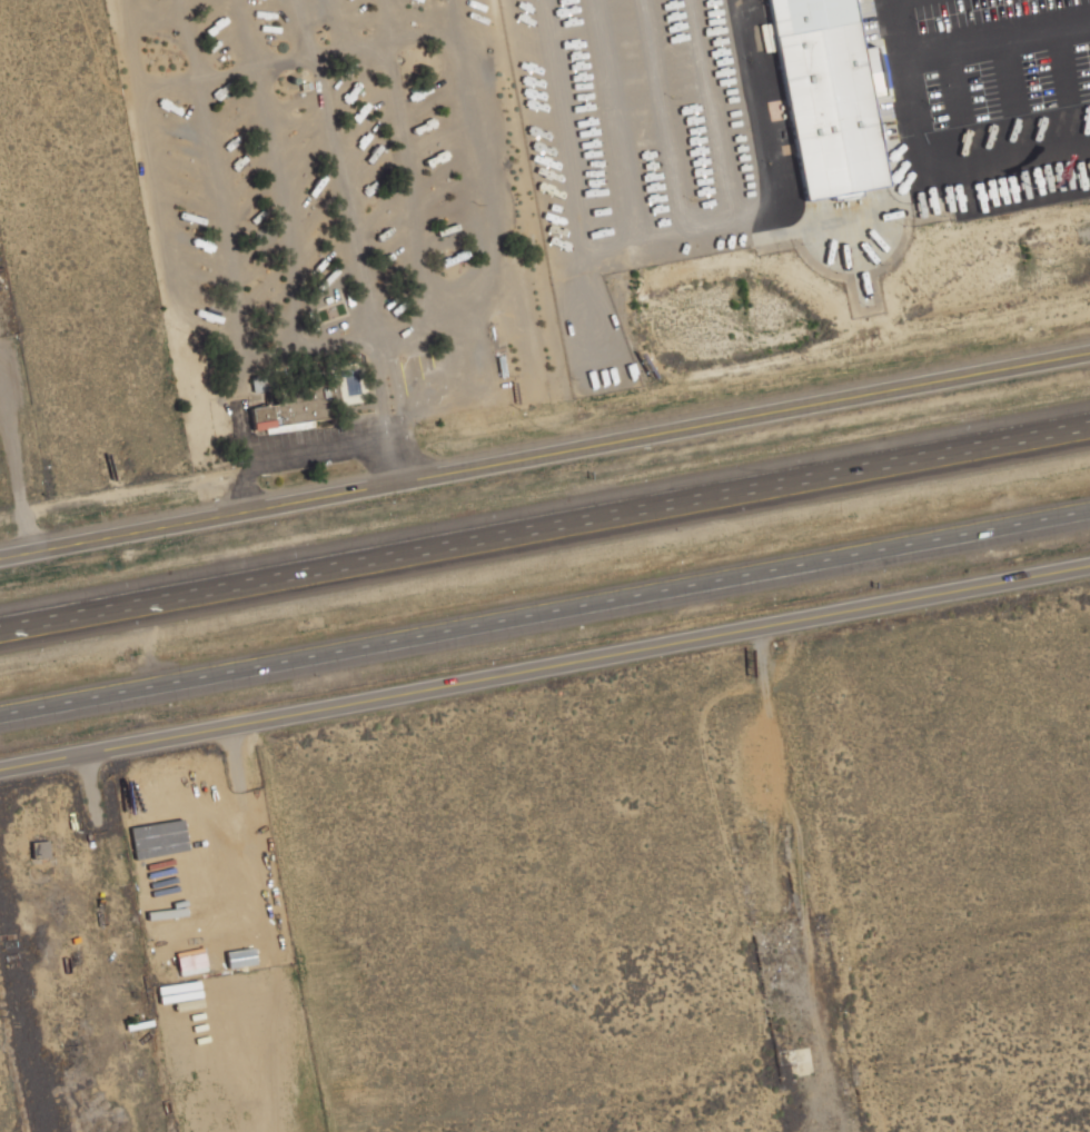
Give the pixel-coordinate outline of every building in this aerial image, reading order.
[(804,199),(766,0),(848,0),(883,183),(804,199)] [(354,368),(340,372),(346,401),(361,398),(354,368)] [(333,417),(327,384),(287,389),(289,404),(247,409),(250,430),(264,428),(265,435),(313,427),(311,420),(333,417)] [(46,843),(30,843),(30,860),(46,860),(46,843)] [(779,1053),(780,1064),(794,1063),(793,1052),(779,1053)]
